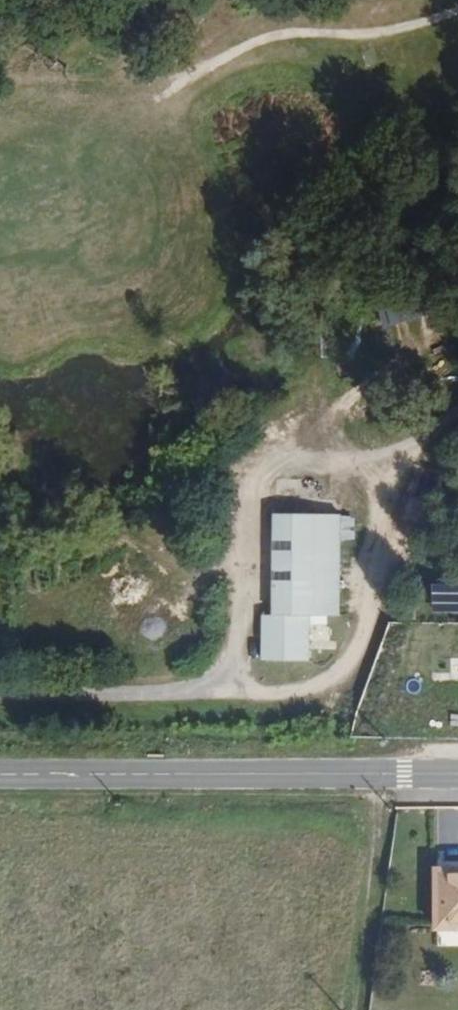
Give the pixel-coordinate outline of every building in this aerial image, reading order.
[(373,303),(385,332),(447,305),(435,277),(373,303)] [(343,518),(338,518),(272,516),(270,617),(262,617),(261,662),(306,663),(307,619),(335,620),(341,620),(343,518)] [(126,540),(88,580),(159,646),(196,606),(126,540)] [(435,873),(437,931),(457,931),(457,873),(435,873)]
